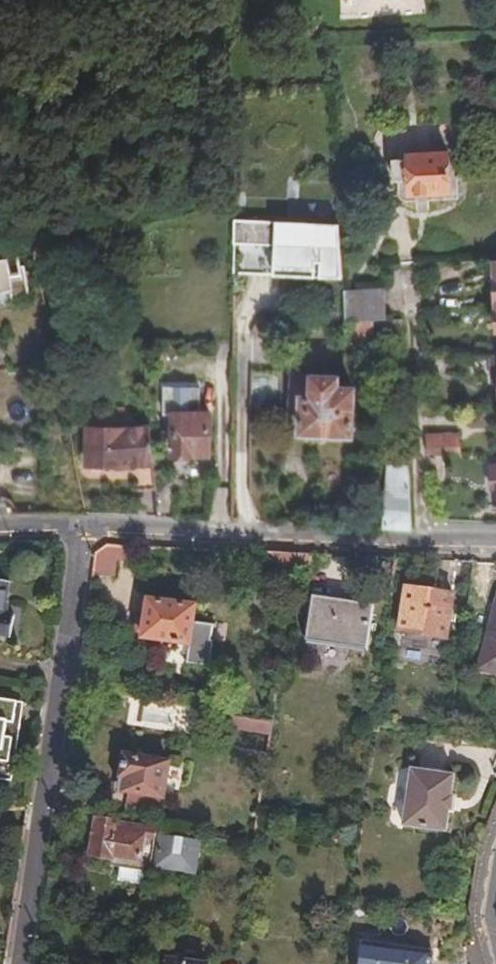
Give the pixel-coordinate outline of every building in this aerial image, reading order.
[(445,158),(404,159),(404,165),(389,165),(389,187),(405,187),(405,198),(424,198),(446,197),(445,158)] [(236,275),(343,278),(339,226),(237,222),(236,275)] [(13,225),(2,227),(4,240),(15,238),(13,225)] [(22,290),(16,263),(0,266),(0,294),(22,290)] [(380,294),(339,296),(340,324),(381,323),(380,294)] [(381,323),(340,324),(341,347),(371,346),(371,336),(397,335),(396,322),(381,323)] [(492,374),(492,359),(473,360),(474,374),(492,374)] [(337,385),(295,384),(294,405),(301,405),(301,440),(316,440),(326,440),(329,445),(344,446),(346,442),(350,442),(350,395),(337,395),(337,385)] [(194,401),(181,400),(181,418),(169,418),(169,460),(172,460),(172,465),(186,465),(186,460),(197,460),(205,460),(206,419),(194,419),(194,401)] [(141,428),(80,429),(81,467),(84,467),(86,471),(95,470),(98,466),(112,466),(125,466),(129,491),(147,491),(147,490),(141,428)] [(456,436),(420,438),(421,455),(456,454),(456,436)] [(403,471),(385,472),(382,532),(407,533),(403,471)] [(485,472),(486,481),(484,481),(485,492),(486,492),(487,500),(495,499),(495,471),(485,472)] [(165,489),(147,490),(147,491),(150,519),(168,519),(165,489)] [(110,547),(97,555),(93,578),(120,579),(125,551),(110,547)] [(429,598),(400,594),(394,638),(442,645),(448,601),(429,598)] [(493,600),(472,675),(495,682),(495,600),(493,600)] [(339,606),(308,601),(301,646),(361,654),(367,610),(339,606)] [(189,613),(143,606),(140,623),(138,642),(181,647),(179,665),(201,668),(206,628),(187,625),(189,613)] [(6,641),(9,620),(0,619),(0,640),(6,641)] [(10,709),(0,707),(0,728),(6,729),(10,709)] [(10,709),(6,729),(0,728),(0,742),(4,743),(1,768),(0,768),(0,783),(6,784),(15,709),(10,709)] [(164,756),(127,750),(124,768),(121,785),(124,785),(121,802),(152,807),(155,791),(158,791),(164,756)] [(444,811),(448,782),(404,776),(397,832),(441,838),(444,811)] [(88,821),(81,820),(79,834),(86,835),(88,821)] [(110,884),(141,889),(151,831),(88,821),(86,835),(82,859),(103,863),(102,870),(112,872),(110,884)] [(183,847),(184,839),(162,836),(161,843),(155,843),(151,872),(187,877),(191,848),(183,847)] [(365,941),(362,963),(432,963),(434,951),(365,941)]
